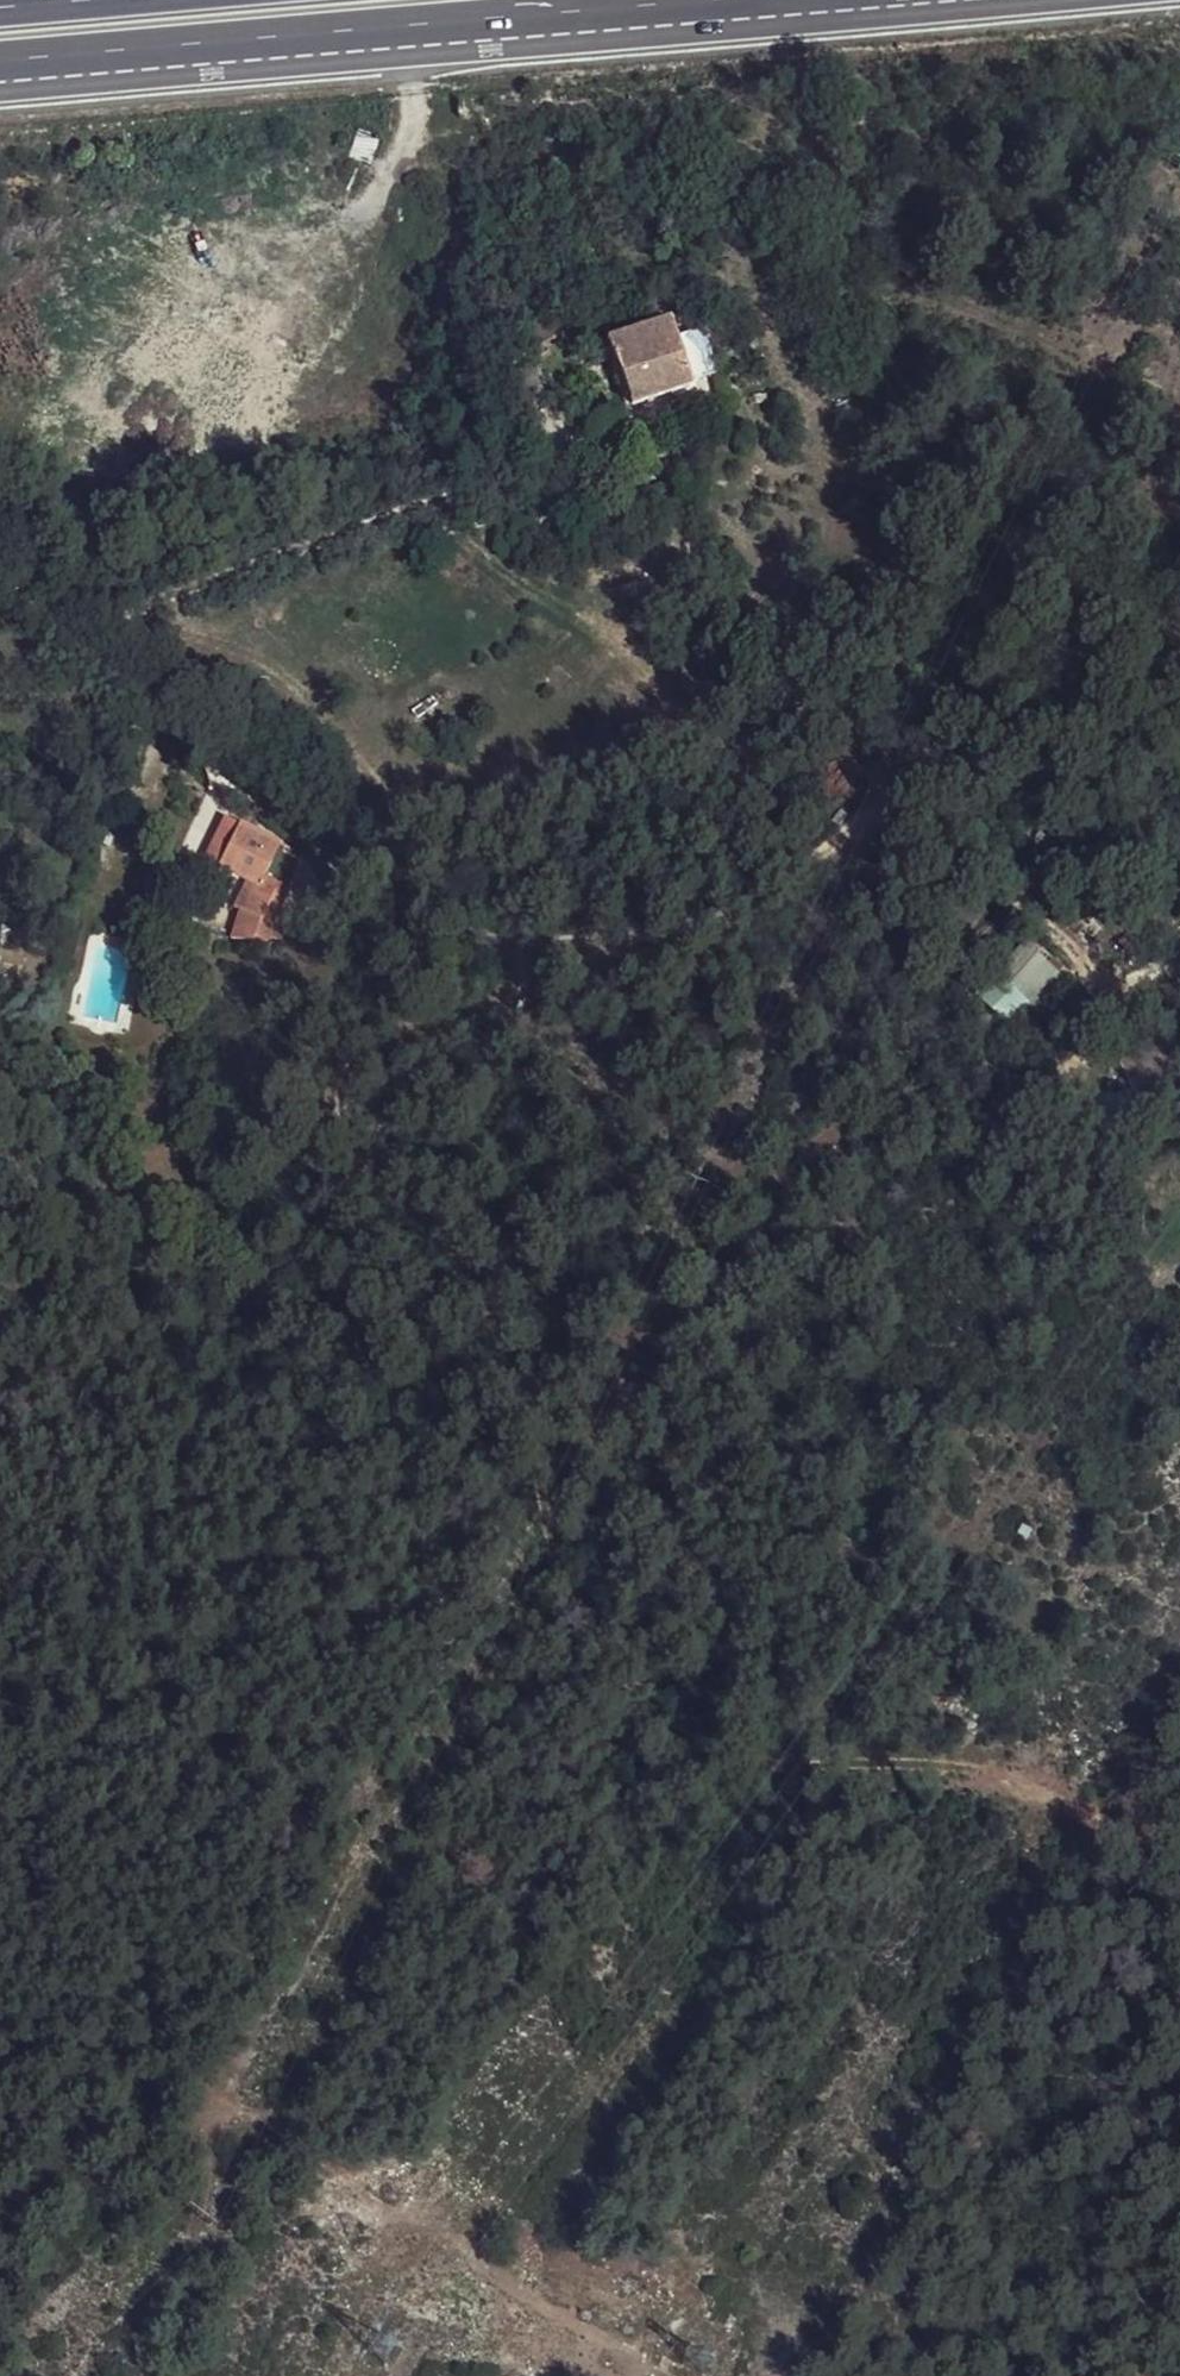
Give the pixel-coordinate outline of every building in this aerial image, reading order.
[(691,382),(690,380),(715,369),(699,321),(674,329),(668,312),(602,336),(604,342),(631,406),(691,382)] [(566,316),(550,322),(556,339),(572,333),(566,316)] [(234,824),(206,865),(222,872),(245,887),(231,913),(237,922),(231,940),(266,951),(276,917),(300,875),(275,858),(281,854),(246,832),(234,824)] [(1030,947),(999,975),(1028,1006),(1059,977),(1030,947)]
